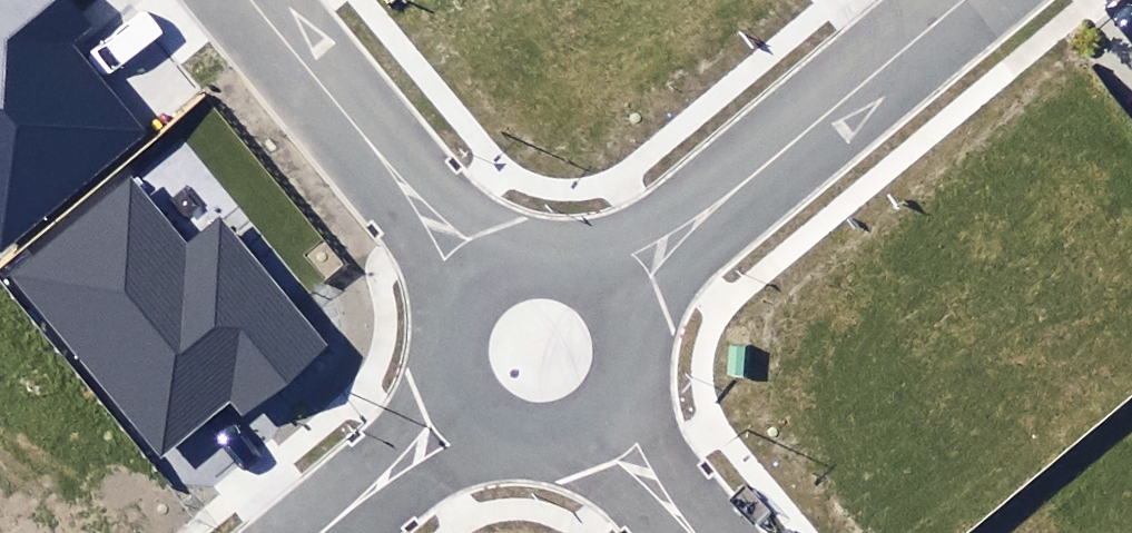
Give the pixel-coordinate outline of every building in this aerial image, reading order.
[(63,0),(0,0),(0,259),(147,137),(75,51),(93,36),(63,0)] [(187,241),(125,169),(6,270),(161,451),(230,393),(250,416),(336,343),(223,211),(187,241)]
